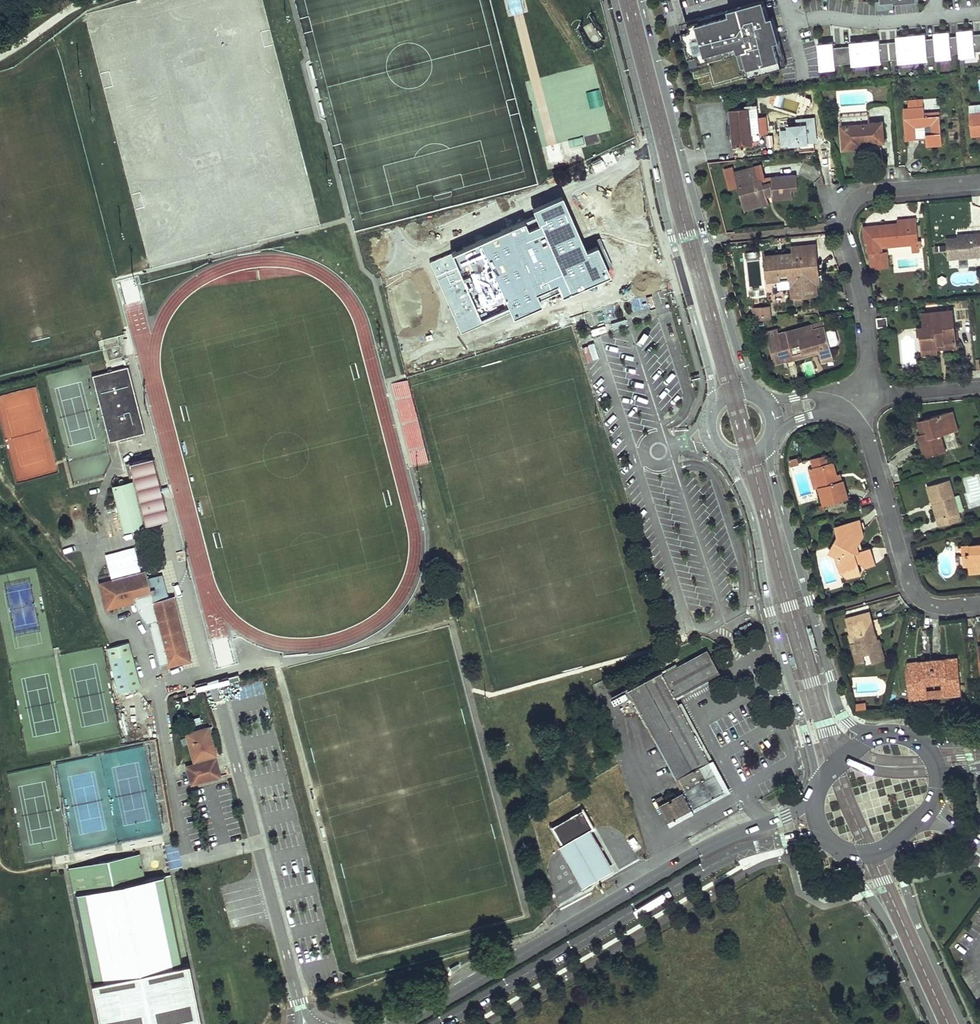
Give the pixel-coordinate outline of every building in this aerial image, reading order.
[(685,41),(694,39),(689,23),(700,20),(701,23),(724,16),(725,20),(755,12),(753,5),(764,1),(764,0),(751,0),(679,20),(685,41)] [(694,39),(685,41),(695,75),(709,71),(713,83),(782,63),(777,47),(771,25),(767,26),(766,22),(765,17),(767,13),(764,1),(753,5),(755,12),(725,20),(724,16),(701,23),(700,20),(689,23),(694,39)] [(777,47),(782,63),(787,62),(775,19),(773,14),(768,16),(767,13),(765,17),(766,22),(767,26),(771,25),(777,47)] [(961,56),(976,55),(975,52),(979,52),(979,34),(974,35),(973,29),(966,30),(958,30),(959,36),(960,53),(961,56)] [(960,53),(959,36),(950,37),(950,31),(942,32),(935,33),(935,38),(937,55),(937,59),(952,57),(952,54),(960,53)] [(937,55),(935,38),(926,39),(926,33),(919,34),(912,35),(914,61),(928,60),(928,56),(937,55)] [(914,61),(912,35),(904,35),(897,36),(897,42),(889,43),(891,60),(899,59),(899,62),(914,61)] [(891,60),(889,43),(880,43),(880,39),(873,40),(865,41),(867,63),(882,62),(882,61),(891,60)] [(867,63),(865,41),(858,41),(851,42),(851,46),(843,47),(844,64),(853,63),(853,64),(867,63)] [(844,64),(843,47),(834,47),(834,42),(826,42),(819,43),(821,69),(836,68),(836,65),(844,64)] [(904,109),(906,140),(915,139),(915,127),(931,126),(932,134),(926,134),(926,139),(927,146),(943,144),(941,115),(925,116),(925,113),(925,107),(924,107),(923,100),(909,101),(909,108),(904,109)] [(753,108),(749,108),(752,135),(768,133),(766,118),(759,118),(757,105),(753,105),(753,108)] [(749,108),(731,110),(734,139),(735,147),(753,145),(752,135),(749,108)] [(971,113),(972,134),(979,134),(979,113),(971,113)] [(883,122),(842,126),(844,149),(857,148),(856,142),(863,142),(863,144),(885,142),(883,122)] [(915,127),(915,139),(926,139),(926,134),(932,134),(931,126),(915,127)] [(551,165),(564,160),(558,146),(545,151),(551,165)] [(601,159),(592,163),(596,172),(605,167),(601,159)] [(764,178),(760,166),(734,173),(733,168),(724,171),(728,185),(737,183),(738,186),(745,184),(747,192),(740,194),(743,205),(768,198),(767,194),(773,194),(773,197),(773,199),(793,197),(792,189),(798,188),(797,175),(771,178),(771,182),(764,184),(763,178),(764,178)] [(745,184),(738,186),(740,194),(747,192),(745,184)] [(539,303),(538,299),(559,290),(561,294),(610,273),(597,243),(586,247),(563,195),(532,209),(535,216),(430,262),(461,333),(510,311),(512,315),(539,303)] [(768,198),(743,205),(745,210),(769,203),(768,198)] [(907,223),(864,227),(866,243),(868,243),(870,253),(875,253),(883,252),(883,247),(912,244),(919,243),(916,218),(907,219),(907,223)] [(947,239),(949,259),(979,256),(979,233),(972,234),(972,238),(959,239),(959,238),(947,239)] [(817,245),(792,247),(793,254),(818,252),(817,245)] [(793,254),(765,256),(767,281),(779,280),(791,279),(792,288),(793,299),(817,297),(816,285),(815,277),(820,276),(819,269),(815,269),(815,265),(819,265),(818,252),(793,254)] [(883,252),(875,253),(877,269),(890,268),(888,252),(883,252)] [(791,279),(779,280),(779,289),(792,288),(791,279)] [(778,306),(763,307),(764,315),(778,313),(778,306)] [(956,341),(953,310),(923,313),(924,328),(920,328),(923,350),(937,349),(937,344),(956,341)] [(887,317),(877,318),(878,327),(888,326),(887,317)] [(778,328),(766,331),(775,364),(787,361),(785,356),(791,355),(818,348),(820,353),(821,357),(832,355),(824,326),(814,329),(813,325),(804,327),(804,329),(796,331),(795,329),(779,333),(778,328)] [(791,355),(785,356),(787,361),(820,353),(818,348),(791,355)] [(135,435),(144,433),(139,410),(128,367),(93,376),(109,442),(135,435)] [(953,410),(949,412),(954,431),(959,430),(953,410)] [(919,434),(925,458),(947,451),(942,434),(954,431),(949,412),(924,419),(928,432),(922,433),(919,434)] [(928,432),(924,419),(918,420),(922,433),(928,432)] [(410,451),(413,466),(426,464),(422,448),(410,451)] [(810,460),(813,468),(814,467),(831,462),(828,455),(810,460)] [(132,483),(138,482),(148,523),(165,519),(167,519),(162,501),(151,457),(136,461),(133,461),(127,463),(132,482),(132,483)] [(837,476),(833,462),(831,462),(814,467),(820,487),(825,505),(849,498),(844,480),(842,480),(839,482),(837,476)] [(820,487),(814,467),(813,468),(809,469),(815,488),(820,487)] [(961,520),(950,480),(928,486),(932,502),(936,501),(941,517),(937,518),(940,527),(961,520)] [(140,525),(148,523),(138,482),(132,483),(132,482),(129,483),(140,525)] [(140,525),(129,483),(114,487),(124,529),(140,525)] [(936,501),(932,502),(937,518),(941,517),(936,501)] [(836,556),(843,560),(845,567),(840,568),(841,574),(849,579),(862,575),(860,568),(862,567),(860,562),(857,552),(860,551),(858,545),(861,542),(865,536),(860,520),(836,527),(839,535),(843,537),(839,544),(834,545),(830,553),(836,556)] [(867,568),(875,565),(870,548),(864,550),(861,542),(858,545),(860,551),(857,552),(860,562),(867,568)] [(970,546),(971,554),(963,555),(965,566),(969,566),(970,573),(979,572),(979,544),(970,546)] [(843,560),(836,556),(840,568),(845,567),(843,560)] [(112,579),(113,583),(147,575),(146,570),(112,579)] [(113,583),(104,585),(109,605),(136,598),(136,600),(134,601),(135,605),(136,608),(137,610),(138,612),(139,614),(141,616),(142,618),(146,620),(150,619),(150,622),(148,622),(160,665),(186,659),(184,649),(170,597),(166,598),(160,599),(159,596),(163,595),(159,579),(149,582),(147,575),(113,583)] [(175,596),(170,597),(184,649),(188,648),(175,596)] [(875,632),(870,612),(847,618),(851,635),(854,634),(856,642),(855,643),(858,651),(854,653),(857,663),(871,659),(872,662),(882,660),(880,650),(883,649),(880,639),(876,640),(873,632),(875,632)] [(851,635),(849,635),(854,653),(858,651),(855,643),(856,642),(854,634),(851,635)] [(106,647),(118,692),(140,686),(128,642),(106,647)] [(662,674),(661,671),(627,689),(675,779),(678,778),(682,776),(688,789),(684,791),(658,804),(666,819),(684,810),(685,813),(725,791),(716,774),(706,779),(699,766),(709,761),(674,696),(718,672),(707,651),(662,674)] [(907,668),(910,700),(928,698),(927,690),(927,683),(942,682),(942,689),(943,696),(962,695),(959,658),(908,663),(907,668)] [(237,675),(218,680),(219,684),(238,679),(237,676),(237,675)] [(236,686),(239,699),(264,693),(261,680),(236,686)] [(942,689),(927,690),(928,698),(943,696),(942,689)] [(865,703),(855,705),(856,711),(866,710),(865,703)] [(202,733),(201,730),(186,733),(194,761),(216,755),(209,731),(202,733)] [(187,766),(192,784),(221,776),(216,758),(187,766)] [(682,776),(678,778),(684,791),(688,789),(682,776)] [(593,828),(583,810),(552,827),(562,844),(563,845),(591,830),(593,828)] [(684,810),(666,819),(668,822),(685,813),(684,810)] [(562,844),(558,846),(581,887),(613,869),(591,830),(563,845),(562,844)] [(68,869),(73,894),(82,937),(91,981),(100,1023),(199,1023),(169,874),(167,874),(161,875),(145,879),(140,880),(139,876),(139,872),(140,869),(142,866),(136,862),(135,855),(68,869)]
